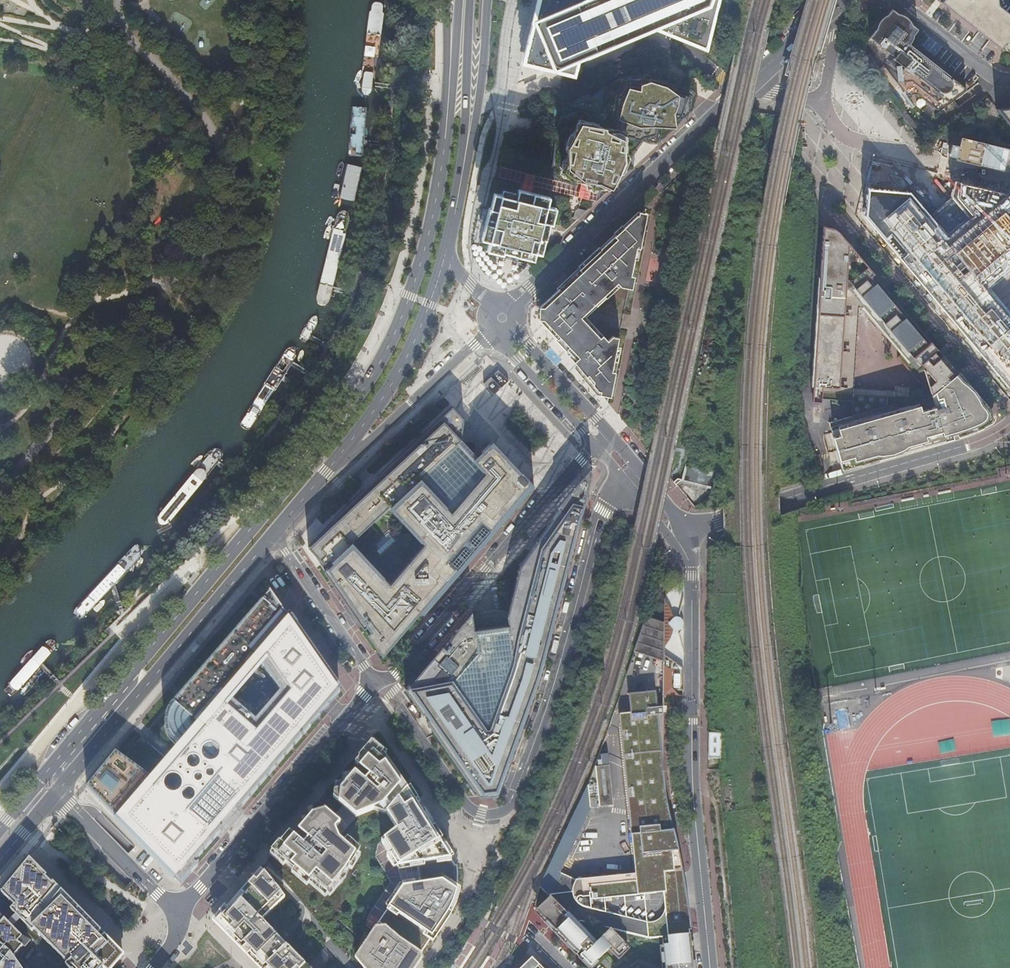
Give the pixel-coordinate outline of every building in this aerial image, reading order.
[(531,30),(521,66),(549,73),(577,80),(582,63),(657,36),(709,53),(722,0),(592,0),(588,2),(588,0),(538,0),(531,30)] [(941,2),(1000,49),(1001,49),(1003,50),(1005,51),(1007,51),(1009,51),(1009,15),(1003,9),(1004,6),(1002,4),(1001,0),(943,0),(941,2)] [(363,95),(367,99),(371,95),(373,90),(385,8),(382,4),(379,2),(375,4),(373,8),(372,10),(362,89),(363,95)] [(913,36),(913,35),(918,29),(912,25),(911,24),(911,23),(908,19),(907,18),(907,17),(905,17),(903,15),(902,15),(901,14),(899,14),(898,13),(897,13),(892,9),(887,15),(886,16),(883,17),(883,18),(881,20),(879,22),(878,23),(877,25),(877,27),(877,28),(865,42),(905,94),(917,94),(937,110),(966,88),(914,48),(909,44),(912,40),(912,38),(913,36)] [(682,118),(687,102),(662,95),(662,91),(629,82),(624,101),(620,100),(616,118),(620,119),(615,135),(620,136),(636,140),(637,137),(650,140),(653,128),(665,131),(669,114),(682,118)] [(368,156),(368,107),(353,107),(353,156),(368,156)] [(596,130),(577,125),(574,139),(571,138),(567,152),(570,153),(567,165),(564,164),(562,173),(586,179),(584,185),(594,187),(596,182),(607,184),(611,169),(616,171),(620,154),(615,153),(620,136),(615,135),(603,132),(602,134),(595,132),(596,130)] [(349,168),(347,170),(342,199),(351,201),(356,171),(354,167),(352,166),(349,168)] [(866,194),(865,199),(882,219),(874,225),(876,228),(875,229),(1009,390),(1009,205),(999,192),(957,188),(957,193),(944,203),(943,202),(942,202),(941,202),(940,202),(939,203),(938,204),(938,205),(938,206),(938,207),(938,208),(926,219),(908,197),(866,194)] [(943,188),(924,203),(932,213),(938,208),(938,207),(938,206),(938,205),(938,204),(939,203),(940,202),(941,202),(942,202),(943,202),(944,203),(951,197),(943,188)] [(553,208),(499,194),(495,209),(488,207),(484,222),(491,224),(487,239),(517,247),(515,254),(530,258),(540,220),(549,223),(553,208)] [(873,208),(864,216),(875,229),(876,228),(874,225),(882,219),(873,208)] [(576,360),(574,362),(598,391),(606,401),(619,338),(612,337),(608,341),(584,315),(610,290),(616,285),(618,287),(622,284),(629,285),(644,209),(637,215),(595,255),(599,259),(584,274),(582,272),(562,291),(559,289),(540,307),(541,308),(541,319),(539,321),(547,329),(566,350),(576,360)] [(338,213),(337,216),(316,296),(317,300),(320,303),(325,304),(328,301),(330,297),(350,218),(349,213),(346,210),(344,210),(340,211),(338,213)] [(902,353),(897,357),(928,394),(932,393),(932,394),(935,392),(957,373),(884,286),(881,290),(863,269),(846,268),(847,243),(839,233),(837,231),(835,229),(833,228),(823,226),(820,277),(812,386),(821,387),(820,399),(852,401),(853,388),(858,307),(864,308),(902,353)] [(863,269),(881,290),(884,286),(864,262),(847,243),(846,268),(863,269)] [(599,259),(595,255),(559,289),(562,291),(582,272),(584,274),(599,259)] [(817,276),(810,386),(812,386),(820,277),(817,276)] [(795,364),(803,364),(804,344),(796,344),(795,364)] [(250,429),(297,355),(297,353),(297,351),(296,348),(293,346),(290,347),(287,349),(241,423),(241,426),(245,428),(247,430),(250,429)] [(919,402),(889,411),(901,452),(912,448),(944,439),(943,435),(956,431),(957,433),(986,420),(987,412),(966,387),(968,386),(966,383),(960,376),(957,373),(935,392),(939,407),(936,408),(935,407),(921,411),(919,402)] [(812,386),(811,401),(820,402),(820,399),(821,387),(812,386)] [(909,387),(896,386),(895,391),(895,396),(908,397),(909,387)] [(986,420),(957,433),(958,435),(968,433),(976,429),(987,423),(989,421),(991,419),(991,417),(991,414),(991,413),(968,386),(966,387),(987,412),(986,420)] [(895,391),(853,388),(852,401),(851,416),(895,404),(895,396),(895,391)] [(494,443),(479,458),(488,468),(449,513),(419,481),(462,440),(463,418),(452,406),(335,517),(337,519),(319,537),(309,546),(328,566),(325,569),(364,627),(368,625),(371,630),(368,632),(383,654),(422,610),(424,612),(534,486),(494,443)] [(889,411),(874,415),(885,456),(901,452),(889,411)] [(874,415),(830,427),(842,468),(852,466),(885,456),(874,415)] [(958,435),(956,431),(943,435),(944,439),(951,437),(958,435)] [(468,444),(467,445),(462,440),(419,481),(449,513),(488,468),(479,458),(474,453),(475,451),(476,450),(476,448),(476,446),(474,444),(473,443),(470,443),(468,444)] [(217,448),(214,449),(158,516),(158,520),(159,524),(162,525),(166,524),(169,522),(223,456),(223,452),(221,449),(217,448)] [(814,456),(820,474),(824,473),(819,454),(814,456)] [(716,472),(685,464),(681,479),(677,478),(673,482),(676,485),(681,480),(712,488),(716,472)] [(593,472),(590,469),(556,508),(559,511),(519,567),(507,612),(508,624),(513,663),(489,733),(452,679),(477,650),(475,628),(472,610),(453,633),(408,685),(405,688),(423,713),(425,712),(429,717),(427,719),(478,792),(499,788),(536,692),(550,638),(569,567),(587,497),(593,472)] [(227,490),(223,495),(231,501),(235,497),(227,490)] [(139,544),(135,545),(75,610),(75,613),(76,616),(80,619),(82,619),(145,552),(145,549),(142,545),(139,544)] [(221,826),(231,814),(237,806),(240,809),(332,701),(341,692),(317,657),(315,658),(286,617),(288,615),(271,591),(189,684),(172,704),(168,711),(166,720),(166,725),(168,731),(171,738),(178,746),(168,758),(152,776),(117,751),(88,787),(118,817),(177,877),(183,883),(200,863),(199,862),(198,863),(195,861),(224,828),(221,826)] [(634,652),(663,662),(664,623),(646,617),(634,652)] [(486,626),(475,628),(477,650),(452,679),(489,733),(513,663),(508,624),(496,625),(495,624),(495,623),(494,622),(493,621),(491,621),(490,621),(489,621),(488,622),(487,623),(486,624),(486,625),(486,626)] [(11,696),(13,695),(57,648),(57,644),(56,641),(53,640),(50,640),(47,642),(6,688),(5,691),(7,694),(9,696),(11,696)] [(669,831),(665,793),(658,716),(663,715),(663,694),(655,695),(629,697),(631,713),(625,714),(627,734),(621,734),(628,806),(631,834),(632,843),(651,842),(653,859),(653,860),(663,864),(663,863),(667,862),(667,866),(678,865),(677,857),(676,847),(675,847),(670,848),(669,840),(674,839),(673,831),(669,831)] [(707,733),(707,759),(716,759),(720,759),(720,733),(712,733),(707,733)] [(356,762),(357,763),(374,744),(384,753),(385,754),(388,751),(374,740),(356,762)] [(334,796),(343,805),(355,817),(375,808),(378,807),(387,810),(387,811),(398,828),(382,840),(398,865),(404,885),(374,929),(361,948),(366,951),(361,958),(369,967),(411,967),(422,952),(441,923),(447,915),(452,906),(456,897),(457,891),(459,884),(459,877),(459,871),(459,863),(456,863),(452,857),(444,844),(431,823),(422,810),(416,800),(408,787),(385,754),(384,753),(374,744),(357,763),(352,769),(342,781),(341,787),(335,789),(334,796)] [(602,765),(609,764),(608,754),(601,755),(602,765)] [(595,767),(599,807),(613,805),(609,765),(595,767)] [(343,775),(342,781),(352,769),(344,773),(343,775)] [(411,785),(408,787),(416,800),(419,798),(411,785)] [(588,785),(565,834),(576,839),(591,809),(588,785)] [(690,909),(689,904),(688,899),(688,894),(687,888),(686,883),(685,878),(683,872),(680,857),(674,831),(670,816),(669,813),(668,811),(668,808),(667,805),(667,803),(666,800),(666,797),(666,793),(665,793),(669,831),(673,831),(674,839),(669,840),(670,848),(675,847),(676,847),(677,857),(678,865),(667,866),(667,862),(663,863),(663,864),(653,860),(653,859),(651,842),(632,843),(634,861),(635,874),(643,873),(643,878),(647,877),(649,878),(652,880),(654,880),(657,882),(658,884),(660,886),(662,888),(665,893),(666,896),(667,897),(668,899),(668,902),(668,906),(668,909),(667,911),(666,913),(665,915),(663,916),(662,918),(673,930),(675,929),(677,927),(678,925),(680,923),(681,921),(686,920),(684,909),(686,909),(690,909)] [(320,804),(315,806),(313,812),(308,814),(300,823),(292,832),(276,850),(326,893),(346,870),(357,851),(333,831),(341,821),(334,816),(320,804)] [(271,853),(284,865),(287,862),(326,896),(347,871),(350,867),(353,869),(363,852),(341,833),(355,817),(343,805),(334,816),(341,821),(333,831),(357,851),(346,870),(326,893),(276,850),(292,832),(290,830),(271,853)] [(425,808),(422,810),(431,823),(433,821),(425,808)] [(177,877),(118,817),(116,819),(175,879),(177,877)] [(662,938),(690,935),(689,930),(692,930),(690,909),(686,909),(684,909),(686,920),(681,921),(680,923),(678,925),(677,927),(675,929),(673,930),(662,918),(663,916),(665,915),(666,913),(667,911),(668,909),(668,906),(668,902),(668,899),(667,897),(666,896),(665,893),(662,888),(660,886),(658,884),(657,882),(654,880),(652,880),(649,878),(647,877),(643,878),(643,873),(635,874),(600,877),(592,878),(588,879),(588,882),(584,883),(583,879),(576,880),(560,873),(576,839),(565,834),(540,887),(550,897),(577,925),(580,922),(649,939),(662,938)] [(366,924),(374,929),(404,885),(398,865),(382,840),(379,842),(376,855),(392,881),(370,913),(366,924)] [(447,842),(444,844),(452,857),(455,855),(451,848),(447,842)] [(2,891),(15,905),(12,908),(17,914),(9,921),(5,918),(0,924),(0,923),(0,967),(23,967),(15,956),(24,945),(19,941),(24,936),(14,926),(21,918),(33,931),(35,928),(69,962),(66,964),(70,967),(103,967),(104,967),(105,967),(109,967),(124,951),(31,857),(2,891)] [(262,867),(251,880),(254,883),(265,871),(262,867)] [(285,897),(265,871),(254,883),(251,880),(228,907),(218,919),(266,967),(311,967),(263,919),(285,897)] [(545,906),(540,910),(563,925),(566,922),(567,924),(569,928),(606,952),(609,949),(610,948),(616,954),(619,956),(628,948),(622,942),(610,930),(596,944),(577,925),(550,897),(543,904),(545,906)] [(225,904),(213,918),(262,967),(266,967),(218,919),(228,907),(225,904)] [(540,910),(538,912),(556,932),(563,925),(540,910)] [(569,928),(563,925),(556,932),(578,953),(569,928)] [(569,928),(578,953),(590,967),(597,960),(606,952),(569,928)] [(690,957),(692,957),(690,935),(662,938),(664,953),(661,954),(662,964),(664,963),(665,967),(672,967),(674,967),(677,966),(678,967),(691,967),(690,957)] [(28,940),(24,936),(19,941),(24,945),(28,940)] [(361,948),(356,956),(366,967),(369,967),(361,958),(366,951),(361,948)] [(422,952),(411,967),(415,967),(423,956),(422,952)] [(536,965),(539,967),(542,967),(532,957),(521,967),(534,967),(536,965)]
